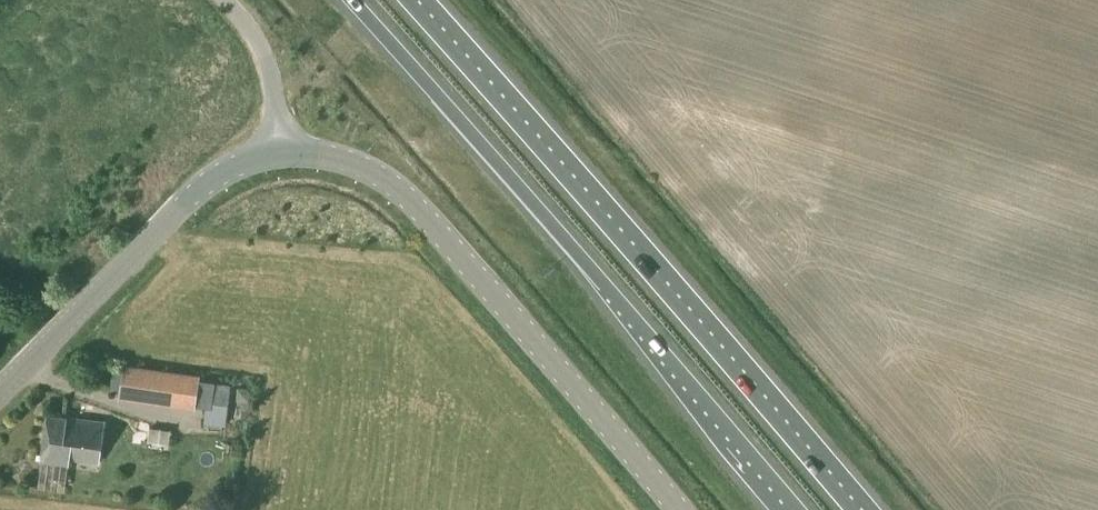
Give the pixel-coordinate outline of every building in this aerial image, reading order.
[(226,426),(229,404),(231,385),(216,383),(216,382),(200,380),(201,375),(124,364),(119,397),(196,408),(197,407),(208,409),(207,417),(206,417),(203,419),(203,424),(226,426)] [(250,402),(251,390),(237,389),(236,402),(250,402)] [(75,418),(48,415),(42,460),(69,464),(70,460),(100,464),(106,421),(75,417),(75,418)] [(170,432),(149,429),(148,441),(169,444),(170,432)]
